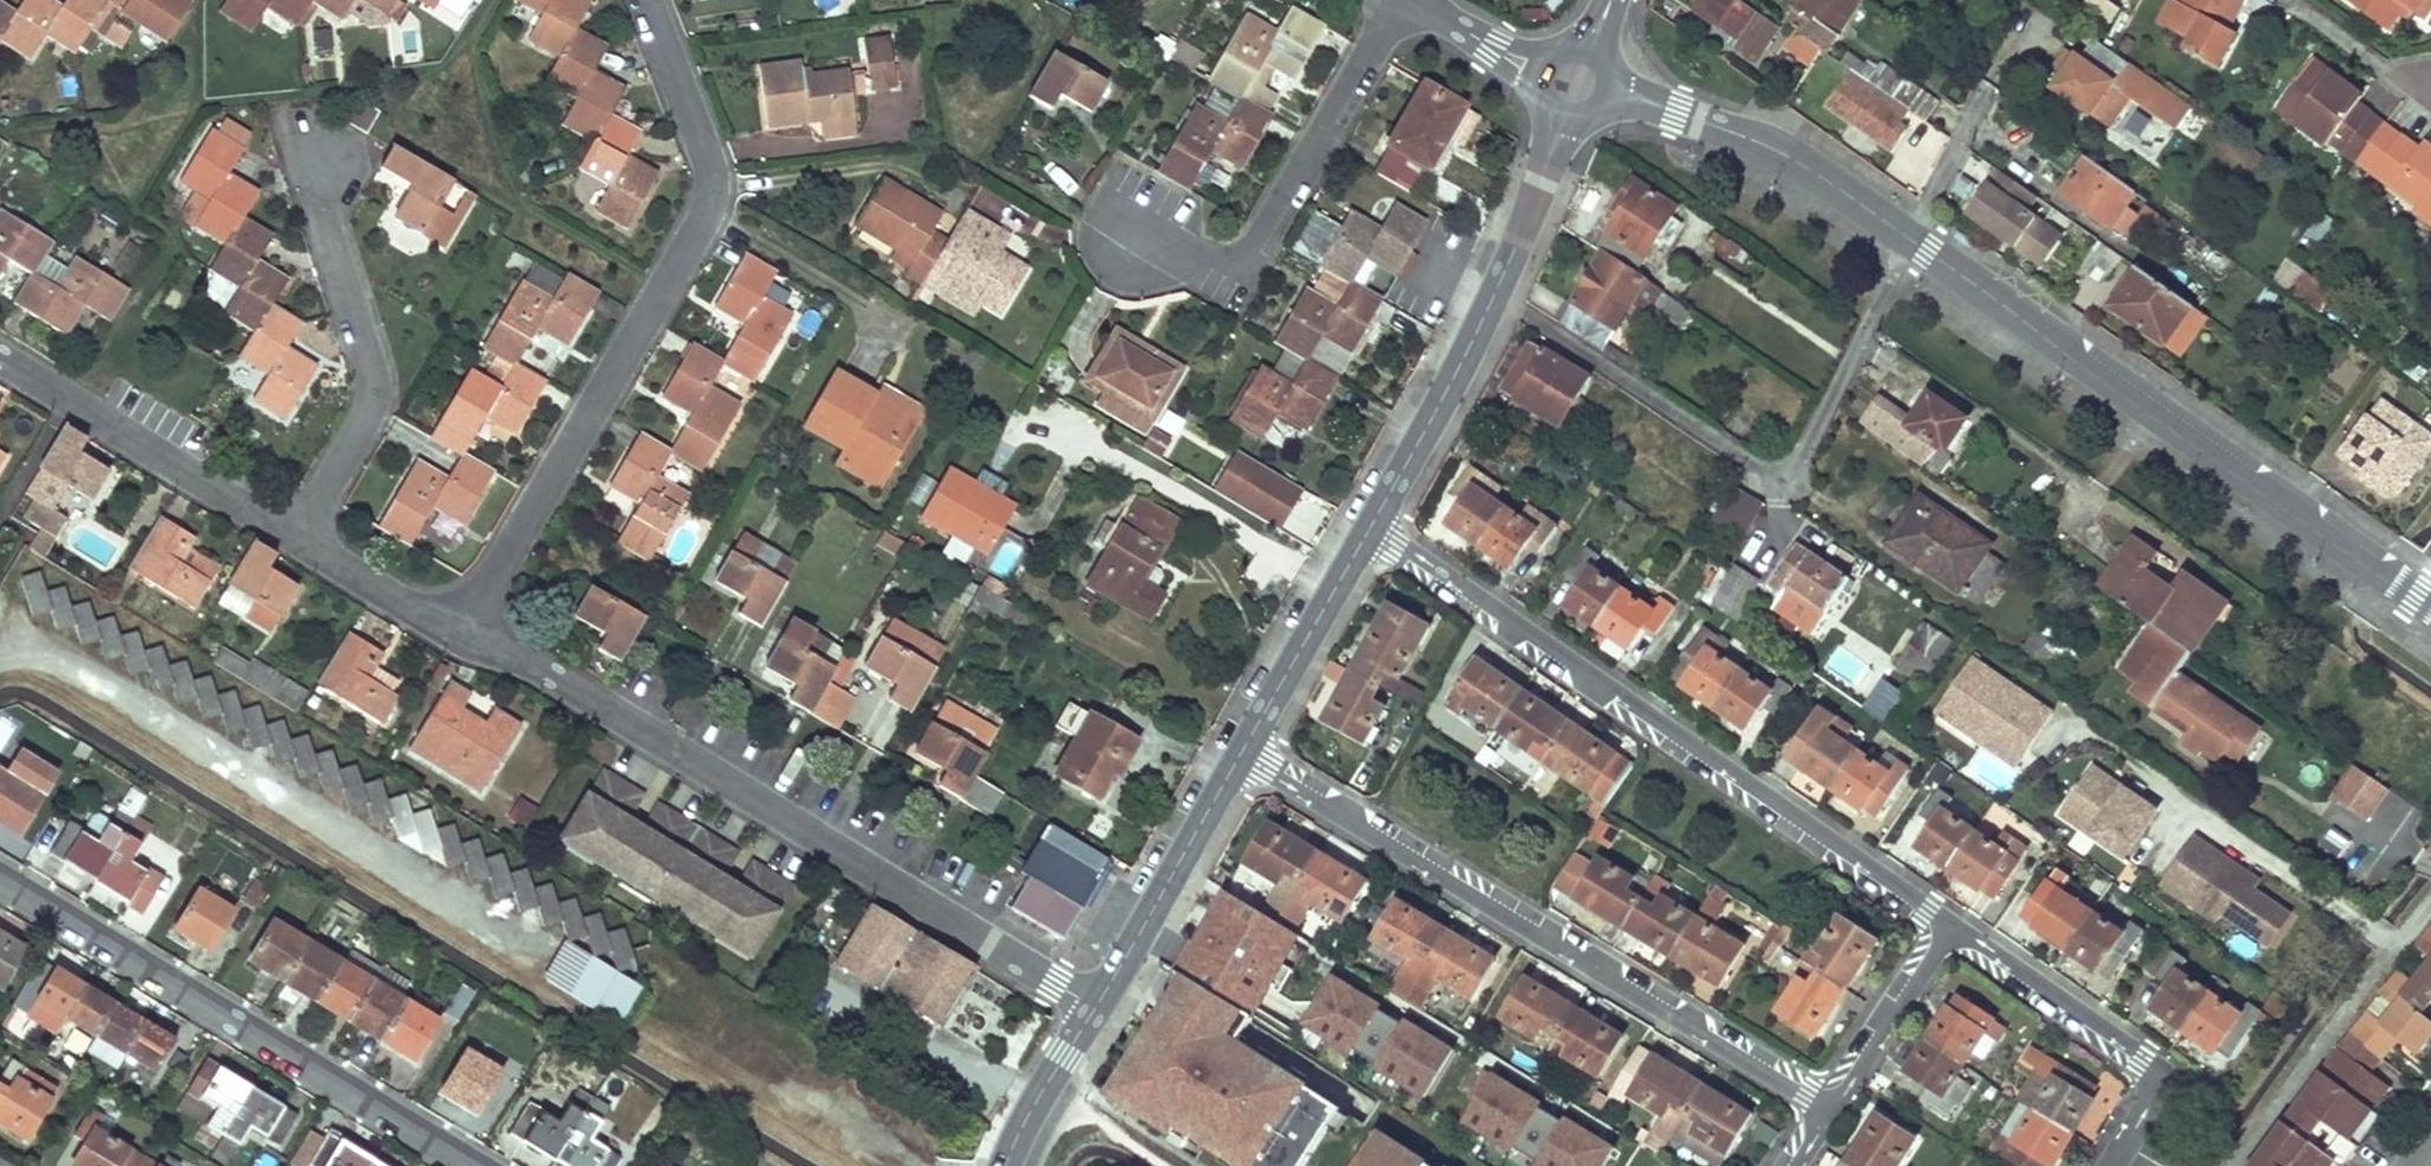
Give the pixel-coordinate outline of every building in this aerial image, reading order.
[(0,37),(0,40),(29,58),(45,34),(73,53),(90,27),(107,1),(105,0),(65,0),(61,6),(52,0),(25,0),(16,13),(0,37)] [(90,27),(120,47),(136,25),(166,42),(193,0),(108,0),(107,1),(90,27)] [(221,11),(252,30),(268,7),(296,25),(313,0),(228,0),(221,11)] [(341,19),(355,0),(313,0),(341,19)] [(388,13),(395,3),(397,0),(366,0),(388,13)] [(422,0),(397,0),(395,3),(416,17),(425,2),(422,0)] [(543,13),(530,38),(561,55),(576,27),(590,2),(586,0),(521,0),(543,13)] [(1700,8),(1745,39),(1740,47),(1758,60),(1781,28),(1738,0),(1705,0),(1700,8)] [(1785,22),(1796,29),(1829,52),(1841,35),(1835,30),(1821,20),(1837,0),(1801,0),(1785,22)] [(1821,20),(1835,30),(1856,0),(1837,0),(1821,20)] [(2082,5),(2088,9),(2095,0),(2085,0),(2082,5)] [(2112,26),(2123,10),(2108,0),(2095,0),(2088,9),(2112,26)] [(2184,4),(2176,0),(2171,0),(2159,22),(2191,39),(2184,51),(2217,69),(2236,32),(2229,28),(2244,0),(2186,0),(2184,4)] [(2388,28),(2404,7),(2423,17),(2430,7),(2430,0),(2348,0),(2388,28)] [(16,13),(0,4),(0,37),(16,13)] [(1250,20),(1210,87),(1213,88),(1241,104),(1251,87),(1264,94),(1276,73),(1294,83),(1326,29),(1294,11),(1279,37),(1250,20)] [(561,55),(547,80),(576,98),(563,123),(595,140),(609,113),(624,87),(592,71),(606,44),(576,27),(561,55)] [(1796,29),(1787,43),(1814,64),(1810,70),(1858,103),(1874,82),(1829,52),(1796,29)] [(866,43),(872,90),(896,87),(890,40),(866,43)] [(2066,70),(2053,87),(2091,114),(2112,84),(2177,129),(2192,109),(2095,40),(2081,59),(2070,73),(2066,70)] [(1199,62),(1176,49),(1167,63),(1191,76),(1199,62)] [(1055,54),(1030,98),(1050,109),(1059,95),(1091,112),(1106,86),(1055,54)] [(2076,56),(2066,70),(2070,73),(2081,59),(2076,56)] [(2313,61),(2277,108),(2327,145),(2330,141),(2343,150),(2344,150),(2371,114),(2358,104),(2363,97),(2313,61)] [(761,69),(768,128),(821,121),(856,116),(851,72),(805,78),(804,63),(761,69)] [(1891,68),(1878,86),(1896,97),(1906,79),(1891,68)] [(1937,100),(1906,79),(1896,97),(1919,113),(1926,118),(1937,100)] [(1874,82),(1858,103),(1907,137),(1919,113),(1896,97),(1878,86),(1874,82)] [(1387,151),(1374,173),(1410,193),(1464,108),(1424,85),(1386,148),(1387,151)] [(1264,94),(1251,87),(1241,104),(1266,117),(1275,100),(1264,94)] [(1213,88),(1199,111),(1228,127),(1241,104),(1213,88)] [(358,100),(347,119),(368,131),(379,112),(358,100)] [(1273,121),(1266,117),(1241,104),(1228,127),(1199,111),(1198,110),(1160,176),(1190,194),(1194,188),(1207,195),(1218,175),(1205,167),(1213,155),(1243,172),(1273,121)] [(243,149),(257,125),(232,109),(231,109),(217,133),(243,149)] [(595,140),(580,166),(609,184),(597,208),(629,226),(657,173),(626,156),(639,131),(609,113),(595,140)] [(1919,113),(1907,137),(1914,142),(1930,121),(1926,118),(1919,113)] [(2358,161),(2385,125),(2371,114),(2344,150),(2358,161)] [(821,121),(824,138),(858,134),(856,116),(821,121)] [(2358,161),(2418,206),(2415,209),(2430,221),(2430,148),(2422,142),(2417,149),(2385,125),(2358,161)] [(214,131),(183,181),(212,199),(196,224),(227,244),(243,217),(259,191),(229,173),(243,149),(217,133),(214,131)] [(392,147),(380,168),(411,186),(393,216),(445,246),(459,221),(436,208),(453,182),(392,147)] [(1007,147),(1000,161),(1012,168),(1020,155),(1007,147)] [(2089,156),(2063,193),(2120,234),(2125,228),(2130,232),(2136,245),(2150,254),(2172,223),(2147,206),(2142,214),(2130,206),(2139,192),(2089,156)] [(2029,212),(2039,197),(2000,170),(1970,213),(2034,258),(2053,229),(2029,212)] [(1623,213),(1600,247),(1636,271),(1656,242),(1661,244),(1678,219),(1674,215),(1679,208),(1635,179),(1621,201),(1628,206),(1623,213)] [(453,182),(436,208),(459,221),(474,194),(453,182)] [(884,182),(858,225),(898,248),(917,260),(911,270),(908,275),(923,285),(948,241),(933,232),(942,217),(884,182)] [(1621,201),(1616,208),(1623,213),(1628,206),(1621,201)] [(1349,214),(1320,264),(1326,268),(1352,282),(1365,260),(1396,277),(1427,224),(1396,205),(1379,230),(1349,214)] [(9,258),(33,273),(51,243),(1,211),(0,212),(0,272),(9,258)] [(948,241),(923,285),(940,294),(947,283),(984,305),(1002,315),(1027,272),(995,252),(1004,238),(965,213),(948,241)] [(227,244),(211,269),(241,287),(226,313),(255,331),(271,304),(287,277),(259,259),(272,236),(243,217),(227,244)] [(2043,264),(2063,236),(2053,229),(2034,258),(2043,264)] [(1717,233),(1712,239),(1725,248),(1724,250),(1736,258),(1743,248),(1731,239),(1729,242),(1717,233)] [(2099,244),(2088,267),(2108,277),(2119,253),(2099,244)] [(898,248),(892,258),(911,270),(917,260),(898,248)] [(1561,317),(1560,320),(1600,347),(1607,336),(1633,297),(1643,280),(1604,253),(1594,268),(1585,281),(1572,301),(1561,317)] [(746,256),(716,308),(745,326),(725,363),(756,381),(792,318),(762,299),(777,275),(746,256)] [(33,273),(14,303),(64,335),(83,305),(110,320),(128,290),(75,258),(55,287),(33,273)] [(2284,259),(2272,279),(2319,306),(2331,286),(2284,259)] [(533,262),(483,345),(516,364),(539,326),(567,343),(599,291),(569,274),(565,280),(533,262)] [(1588,265),(1579,277),(1585,281),(1594,268),(1588,265)] [(1305,290),(1274,342),(1285,351),(1305,362),(1321,335),(1352,352),(1383,300),(1352,282),(1326,268),(1311,293),(1305,290)] [(2141,268),(2129,285),(2138,291),(2122,312),(2169,344),(2195,306),(2141,268)] [(1643,280),(1633,297),(1649,307),(1653,304),(1660,292),(1643,280)] [(947,283),(940,294),(977,318),(984,305),(947,283)] [(2129,285),(2114,307),(2122,312),(2138,291),(2129,285)] [(1660,292),(1653,304),(1683,325),(1693,311),(1660,292)] [(1565,298),(1556,314),(1561,317),(1572,301),(1565,298)] [(255,331),(241,355),(269,373),(254,398),(285,419),(316,367),(285,347),(299,322),(271,304),(255,331)] [(2195,306),(2169,344),(2182,354),(2209,316),(2195,306)] [(1117,334),(1087,383),(1150,419),(1175,379),(1130,352),(1136,345),(1117,334)] [(1607,336),(1600,347),(1636,371),(1644,360),(1607,336)] [(1136,345),(1130,352),(1175,379),(1180,371),(1136,345)] [(693,347),(664,396),(694,415),(672,453),(703,471),(741,408),(710,388),(723,365),(693,347)] [(1285,351),(1272,374),(1292,385),(1305,362),(1285,351)] [(1546,352),(1517,399),(1561,424),(1574,404),(1579,395),(1589,378),(1546,352)] [(1262,368),(1230,420),(1261,437),(1277,413),(1308,429),(1337,379),(1305,362),(1292,385),(1272,374),(1262,368)] [(470,370),(431,436),(464,455),(487,416),(515,432),(545,381),(516,364),(502,388),(470,370)] [(836,373),(805,427),(843,450),(837,463),(858,476),(865,464),(888,476),(920,421),(877,396),(836,373)] [(882,388),(877,396),(920,421),(924,413),(882,388)] [(2380,390),(2341,445),(2359,458),(2375,468),(2370,476),(2385,488),(2395,486),(2425,447),(2400,429),(2411,413),(2380,390)] [(1579,395),(1574,404),(1581,409),(1586,401),(1579,395)] [(1931,396),(1910,428),(1945,451),(1966,420),(1931,396)] [(2425,447),(2430,440),(2430,439),(2428,424),(2411,413),(2400,429),(2425,447)] [(65,426),(40,467),(47,470),(82,492),(91,498),(108,472),(77,452),(85,438),(65,426)] [(1161,457),(1171,440),(1152,429),(1142,446),(1161,457)] [(641,437),(611,487),(641,506),(619,542),(651,561),(688,497),(657,479),(671,455),(641,437)] [(1239,452),(1216,491),(1277,528),(1301,488),(1239,452)] [(418,460),(379,525),(412,544),(435,507),(462,522),(493,472),(464,455),(450,477),(418,460)] [(2354,465),(2370,476),(2375,468),(2359,458),(2354,465)] [(865,464),(858,476),(881,489),(888,476),(865,464)] [(1470,465),(1452,490),(1466,500),(1453,518),(1470,528),(1466,534),(1498,556),(1502,551),(1517,562),(1529,545),(1542,552),(1559,526),(1547,518),(1539,530),(1525,520),(1494,499),(1501,487),(1470,465)] [(951,468),(923,517),(988,556),(1016,507),(999,498),(996,502),(974,488),(977,484),(951,468)] [(47,470),(35,488),(71,511),(82,492),(47,470)] [(977,484),(974,488),(996,502),(999,498),(977,484)] [(1733,485),(1714,522),(1747,539),(1765,502),(1733,485)] [(1921,494),(1887,543),(1960,592),(1964,587),(1982,599),(2004,565),(1988,552),(1993,543),(1921,494)] [(37,499),(24,519),(54,538),(67,518),(37,499)] [(1108,553),(1089,585),(1148,620),(1163,595),(1138,580),(1148,562),(1152,564),(1176,524),(1139,501),(1121,531),(1108,553)] [(1533,509),(1525,520),(1539,530),(1547,518),(1533,509)] [(188,548),(193,538),(160,516),(125,574),(132,578),(136,572),(192,606),(217,565),(188,548)] [(1453,518),(1450,523),(1466,534),(1470,528),(1453,518)] [(1109,524),(1096,547),(1108,553),(1121,531),(1109,524)] [(747,601),(740,615),(759,627),(795,565),(746,536),(718,583),(747,601)] [(2135,539),(2099,589),(2152,625),(2192,653),(2227,602),(2186,574),(2174,591),(2166,603),(2156,595),(2164,584),(2145,571),(2157,553),(2135,539)] [(276,554),(255,541),(230,584),(254,599),(244,617),(270,631),(298,587),(266,568),(276,554)] [(1824,611),(1848,577),(1796,541),(1766,584),(1776,593),(1774,598),(1810,624),(1820,610),(1824,611)] [(1588,547),(1571,572),(1582,581),(1570,600),(1585,609),(1582,615),(1615,637),(1620,633),(1634,643),(1647,625),(1659,633),(1677,608),(1665,599),(1656,611),(1593,567),(1600,555),(1588,547)] [(1502,551),(1499,557),(1514,567),(1517,562),(1502,551)] [(1731,572),(1726,569),(1705,599),(1734,618),(1756,578),(1734,566),(1731,572)] [(614,969),(633,962),(625,929),(605,933),(599,914),(582,918),(575,900),(557,904),(550,885),(533,889),(526,870),(509,874),(501,855),(484,860),(477,840),(459,845),(453,826),(435,830),(428,811),(412,815),(406,797),(387,801),(381,781),(361,785),(355,766),(337,771),(331,752),(314,755),(306,736),(289,741),(283,722),(266,727),(259,708),(240,713),(234,693),(215,698),(209,677),(192,681),(187,664),(167,669),(162,649),(144,653),(137,633),(119,637),(113,619),(95,624),(88,604),(69,608),(63,589),(46,593),(41,574),(22,579),(32,615),(50,611),(56,628),(75,624),(79,642),(99,638),(105,658),(124,655),(129,672),(146,668),(153,687),(172,683),(178,703),(196,698),(202,717),(220,713),(225,733),(245,727),(250,746),(269,741),(274,761),(292,757),(299,777),(317,773),(322,789),(341,786),(348,805),(366,801),(372,820),(391,816),(396,835),(415,832),(421,850),(438,845),(444,863),(462,859),(468,879),(486,875),(493,893),(511,888),(517,909),(536,904),(541,923),(560,919),(566,938),(584,934),(591,952),(608,948),(614,969)] [(230,584),(219,601),(244,617),(254,599),(230,584)] [(2164,584),(2156,595),(2166,603),(2174,591),(2164,584)] [(983,586),(974,602),(989,611),(1026,631),(1035,616),(1008,600),(983,586)] [(594,588),(577,617),(609,636),(602,650),(619,661),(645,618),(594,588)] [(1570,600),(1567,605),(1582,615),(1585,609),(1570,600)] [(974,602),(967,614),(981,623),(989,611),(974,602)] [(1391,606),(1327,720),(1366,740),(1383,709),(1371,700),(1388,670),(1401,676),(1428,627),(1391,606)] [(826,685),(847,650),(797,621),(768,669),(797,687),(790,701),(810,713),(826,685)] [(944,652),(892,622),(882,640),(934,670),(944,652)] [(1920,683),(1948,641),(1921,623),(1893,666),(1920,683)] [(2152,625),(2120,670),(2138,684),(2132,693),(2156,708),(2161,701),(2195,726),(2184,742),(2200,753),(2204,749),(2219,759),(2227,750),(2239,758),(2260,727),(2178,673),(2192,653),(2152,625)] [(1705,627),(1686,654),(1699,663),(1687,680),(1704,691),(1701,696),(1732,718),(1736,713),(1751,724),(1764,706),(1777,713),(1794,688),(1782,680),(1775,691),(1723,657),(1731,645),(1705,627)] [(377,666),(385,653),(350,631),(317,684),(383,724),(400,695),(393,691),(400,680),(377,666)] [(1620,633),(1615,637),(1631,649),(1634,643),(1620,633)] [(882,640),(865,668),(898,686),(890,701),(909,713),(934,670),(882,640)] [(223,648),(214,663),(272,699),(283,681),(252,662),(250,665),(223,648)] [(1686,654),(1671,675),(1701,696),(1704,691),(1687,680),(1699,663),(1686,654)] [(1999,694),(2007,682),(1969,657),(1937,704),(1984,736),(1981,743),(2014,766),(2051,713),(2018,690),(2010,702),(1999,694)] [(1476,660),(1448,702),(1462,713),(1467,707),(1603,799),(1596,812),(1602,816),(1633,767),(1476,660)] [(283,681),(272,699),(295,713),(306,695),(283,681)] [(449,682),(410,748),(481,791),(522,725),(495,709),(485,724),(461,709),(470,695),(449,682)] [(2018,690),(2007,682),(1999,694),(2010,702),(2018,690)] [(853,701),(826,685),(810,713),(838,729),(853,701)] [(946,705),(933,728),(985,757),(997,734),(946,705)] [(1822,707),(1805,733),(1816,742),(1804,760),(1820,771),(1817,777),(1850,800),(1853,794),(1867,803),(1880,812),(1910,768),(1897,760),(1888,771),(1827,729),(1835,716),(1822,707)] [(1736,713),(1732,718),(1748,728),(1751,724),(1736,713)] [(1090,717),(1056,775),(1102,801),(1136,743),(1090,717)] [(933,728),(919,752),(947,771),(939,787),(960,800),(986,819),(1002,794),(974,777),(985,757),(933,728)] [(19,833),(55,773),(23,753),(9,773),(0,768),(0,821),(19,833)] [(1804,760),(1800,765),(1817,777),(1820,771),(1804,760)] [(2109,777),(2092,765),(2061,813),(2124,856),(2156,809),(2122,786),(2117,794),(2104,785),(2109,777)] [(2358,767),(2336,798),(2367,820),(2389,788),(2358,767)] [(604,770),(564,836),(585,848),(584,856),(632,886),(639,882),(676,904),(677,913),(725,944),(732,939),(753,953),(793,887),(752,861),(740,880),(747,884),(743,890),(717,875),(720,868),(727,872),(739,854),(658,804),(646,821),(653,826),(649,833),(623,817),(627,810),(633,813),(645,794),(604,770)] [(2122,786),(2109,777),(2104,785),(2117,794),(2122,786)] [(1951,798),(1938,788),(1920,814),(1933,823),(1922,840),(1937,851),(1934,857),(1967,880),(1971,874),(1986,885),(1998,894),(2028,850),(2004,834),(1997,845),(1943,809),(1951,798)] [(1853,794),(1850,800),(1862,809),(1867,803),(1853,794)] [(520,826),(533,806),(518,797),(505,817),(520,826)] [(69,822),(51,851),(96,879),(124,831),(132,818),(118,811),(111,823),(107,822),(97,839),(84,830),(69,822)] [(96,811),(84,830),(97,839),(107,822),(110,819),(96,811)] [(1916,811),(1900,833),(1934,857),(1937,851),(1922,840),(1921,840),(1933,823),(1920,814),(1916,811)] [(1608,848),(1621,829),(1600,816),(1588,834),(1608,848)] [(1012,847),(1004,861),(1030,877),(1083,908),(1109,861),(1050,825),(1028,863),(1017,857),(1019,853),(1012,847)] [(1271,826),(1247,863),(1279,883),(1289,870),(1304,880),(1292,898),(1307,907),(1311,902),(1344,923),(1368,885),(1271,826)] [(2322,848),(2342,855),(2350,834),(2329,827),(2322,848)] [(124,831),(96,879),(143,907),(159,878),(131,859),(140,841),(124,831)] [(584,856),(585,848),(564,836),(560,841),(584,856)] [(2214,847),(2198,836),(2165,883),(2219,920),(2224,914),(2261,939),(2282,909),(2243,881),(2250,872),(2214,847)] [(1578,854),(1559,885),(1579,898),(1626,926),(1674,955),(1723,984),(1746,946),(1710,925),(1728,895),(1699,876),(1691,888),(1709,900),(1698,918),(1664,897),(1674,880),(1660,872),(1653,885),(1637,875),(1634,880),(1601,861),(1598,866),(1578,854)] [(2057,869),(2039,895),(2051,903),(2039,921),(2054,932),(2051,938),(2082,960),(2087,953),(2103,965),(2115,974),(2127,956),(2145,929),(2122,914),(2113,925),(2061,890),(2069,877),(2057,869)] [(1971,874),(1967,880),(1982,891),(1986,885),(1971,874)] [(244,895),(259,904),(270,887),(255,877),(244,895)] [(1030,877),(1013,909),(1066,939),(1083,908),(1030,877)] [(639,882),(632,886),(677,913),(676,904),(639,882)] [(1207,885),(1188,914),(1331,1000),(1350,969),(1313,946),(1311,947),(1207,885)] [(1986,885),(1982,891),(1994,899),(1998,894),(1986,885)] [(199,887),(175,927),(209,948),(233,908),(199,887)] [(2039,895),(2027,912),(2039,921),(2051,903),(2039,895)] [(855,924),(833,960),(940,1023),(975,964),(870,902),(867,908),(856,901),(846,918),(855,924)] [(1400,903),(1377,940),(1408,960),(1390,990),(1420,1008),(1438,979),(1472,998),(1494,960),(1400,903)] [(1299,913),(1288,929),(1314,944),(1324,929),(1323,926),(1299,913)] [(1799,979),(1779,1010),(1816,1034),(1877,940),(1840,916),(1820,948),(1831,957),(1824,969),(1806,960),(1796,976),(1799,979)] [(273,919),(248,959),(283,980),(307,939),(273,919)] [(2039,921),(2035,926),(2051,938),(2054,932),(2039,921)] [(2422,935),(2430,942),(2430,924),(2422,935)] [(2145,929),(2127,956),(2138,963),(2157,937),(2145,929)] [(2384,983),(2422,1012),(2430,1001),(2430,942),(2422,935),(2414,945),(2429,956),(2411,979),(2396,968),(2384,983)] [(1179,938),(1165,961),(1200,984),(1213,960),(1179,938)] [(307,939),(283,980),(315,1000),(340,958),(307,939)] [(732,939),(725,944),(749,958),(753,953),(732,939)] [(2160,939),(2140,966),(2158,978),(2177,950),(2160,939)] [(0,989),(23,950),(6,940),(3,945),(0,943),(0,989)] [(2177,950),(2158,978),(2168,985),(2156,1002),(2173,1013),(2168,1019),(2200,1042),(2205,1036),(2219,1045),(2232,1054),(2256,1021),(2278,1035),(2284,1025),(2250,1002),(2241,1015),(2179,971),(2188,957),(2177,950)] [(2087,953),(2082,960),(2098,972),(2103,965),(2087,953)] [(593,956),(570,994),(617,1021),(638,990),(641,985),(614,969),(614,968),(593,956)] [(340,958),(315,1000),(348,1020),(373,978),(340,958)] [(38,959),(12,1002),(24,1010),(32,999),(62,1017),(82,984),(38,959)] [(373,978),(348,1020),(381,1040),(406,999),(373,978)] [(1527,980),(1504,1018),(1538,1037),(1545,1025),(1574,1043),(1567,1055),(1599,1075),(1622,1038),(1527,980)] [(2346,1035),(2381,1060),(2397,1040),(2418,1053),(2430,1036),(2430,1020),(2422,1012),(2384,983),(2376,994),(2392,1004),(2375,1027),(2360,1018),(2346,1035)] [(82,984),(62,1017),(94,1035),(113,1002),(82,984)] [(460,986),(445,1010),(456,1018),(472,993),(460,986)] [(2005,1027),(1956,995),(1947,1009),(1953,1012),(1942,1027),(1938,1023),(1918,1055),(1923,1059),(1913,1074),(1930,1086),(1923,1097),(1948,1114),(1955,1103),(1959,1105),(1973,1083),(1958,1073),(1974,1050),(1984,1057),(2005,1027)] [(406,999),(381,1040),(413,1060),(438,1019),(406,999)] [(113,1002),(94,1035),(124,1054),(145,1021),(113,1002)] [(2156,1002),(2153,1008),(2168,1019),(2173,1013),(2156,1002)] [(1405,1004),(1397,1016),(1413,1026),(1422,1014),(1405,1004)] [(1235,1007),(1209,1047),(1242,1067),(1250,1055),(1353,1118),(1363,1104),(1373,1109),(1381,1097),(1235,1007)] [(1947,1009),(1938,1023),(1942,1027),(1953,1012),(1947,1009)] [(145,1021),(124,1054),(154,1072),(173,1040),(145,1021)] [(2346,1035),(2337,1047),(2372,1073),(2381,1060),(2346,1035)] [(2205,1036),(2200,1042),(2214,1052),(2219,1045),(2205,1036)] [(2026,1058),(2043,1068),(2055,1076),(2035,1108),(2022,1100),(2003,1134),(1995,1146),(2027,1165),(2044,1165),(2048,1161),(2057,1146),(2063,1150),(2085,1115),(2078,1111),(2088,1095),(2096,1084),(2034,1045),(2026,1058)] [(2250,1165),(2330,1165),(2335,1158),(2328,1153),(2340,1135),(2349,1141),(2372,1109),(2389,1086),(2372,1073),(2337,1047),(2250,1165)] [(466,1050),(441,1090),(474,1109),(499,1071),(466,1050)] [(1918,1055),(1908,1071),(1913,1074),(1923,1059),(1918,1055)] [(1655,1058),(1632,1094),(1665,1114),(1673,1102),(1688,1111),(1703,1120),(1695,1133),(1729,1153),(1751,1115),(1655,1058)] [(0,1079),(0,1112),(14,1120),(9,1127),(25,1137),(55,1088),(12,1060),(0,1079)] [(206,1060),(187,1090),(215,1107),(207,1123),(221,1134),(250,1087),(206,1060)] [(1617,1138),(1483,1068),(1455,1122),(1539,1165),(1602,1165),(1617,1138)] [(2055,1076),(2043,1068),(2022,1100),(2035,1108),(2055,1076)] [(250,1087),(221,1134),(223,1134),(211,1155),(224,1163),(236,1143),(238,1142),(248,1127),(275,1144),(295,1114),(250,1087)] [(74,1135),(86,1143),(75,1159),(85,1165),(137,1165),(142,1158),(95,1128),(111,1101),(100,1094),(74,1135)] [(2088,1095),(2078,1111),(2085,1115),(2095,1100),(2088,1095)] [(1195,1161),(1203,1165),(1265,1165),(1288,1129),(1234,1097),(1195,1161)] [(528,1100),(509,1130),(556,1158),(584,1111),(568,1101),(557,1117),(528,1100)] [(2340,1135),(2328,1153),(2335,1158),(2344,1165),(2380,1115),(2372,1109),(2349,1141),(2340,1135)] [(556,1158),(569,1165),(612,1165),(619,1155),(591,1138),(600,1121),(584,1111),(556,1158)] [(1688,1146),(1695,1133),(1703,1120),(1688,1111),(1673,1136),(1688,1146)] [(9,1127),(14,1120),(0,1112),(0,1121),(9,1127)] [(1883,1162),(1890,1165),(1899,1165),(1916,1140),(1878,1117),(1846,1165),(1881,1165),(1883,1162)] [(1372,1126),(1349,1165),(1442,1165),(1372,1126)] [(330,1129),(327,1134),(371,1161),(375,1155),(330,1129)] [(293,1160),(303,1165),(308,1165),(310,1164),(313,1165),(371,1165),(374,1162),(371,1161),(327,1134),(323,1139),(310,1132),(293,1160)] [(1729,1153),(1695,1133),(1688,1146),(1721,1165),(1729,1153)] [(2057,1146),(2048,1161),(2054,1165),(2063,1150),(2057,1146)] [(157,1165),(175,1165),(177,1161),(165,1153),(157,1165)]
